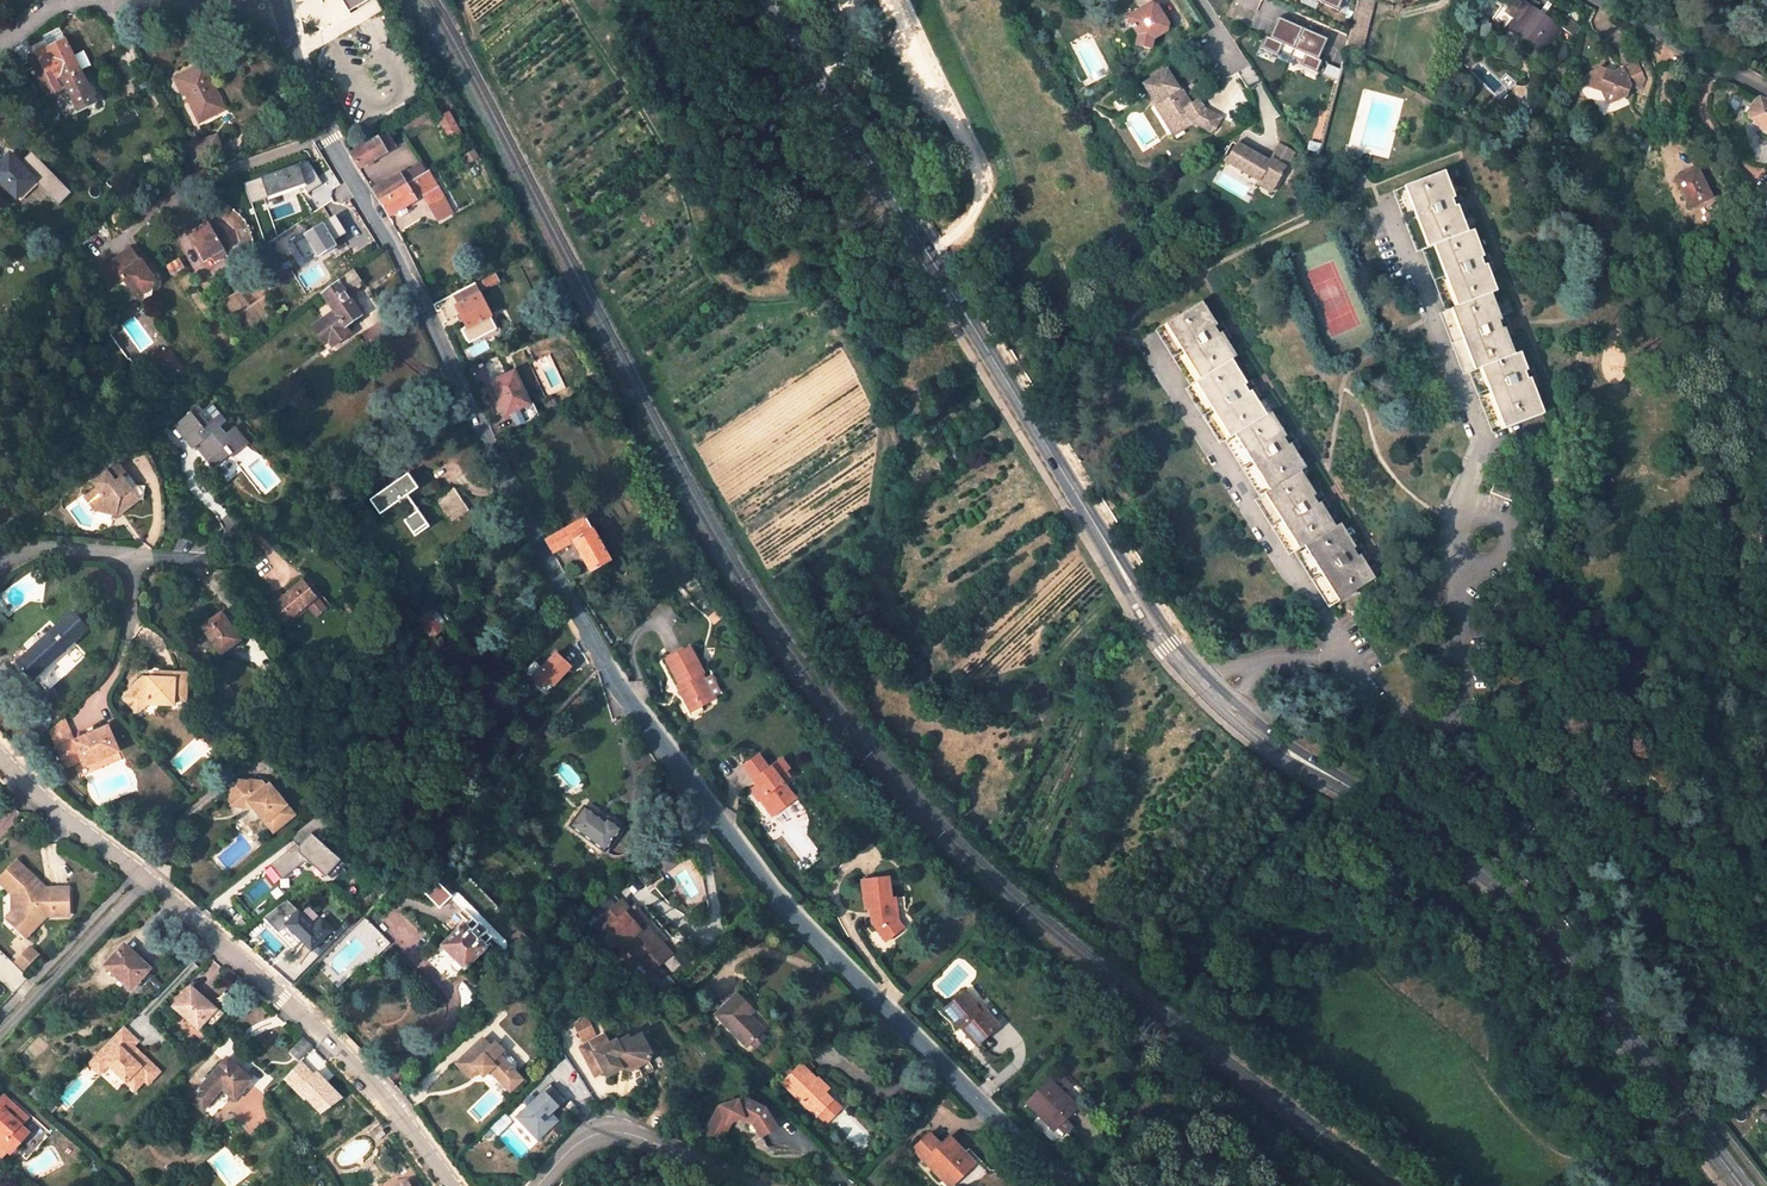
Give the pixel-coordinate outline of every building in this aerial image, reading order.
[(351,14),(375,0),(343,0),(351,14)] [(1337,12),(1342,0),(1310,0),(1337,12)] [(1373,3),(1363,0),(1358,0),(1346,48),(1360,55),(1373,3)] [(1493,19),(1494,19),(1509,30),(1543,55),(1563,28),(1573,34),(1580,25),(1560,10),(1553,20),(1526,0),(1521,0),(1518,3),(1514,0),(1507,0),(1493,19)] [(1150,6),(1128,20),(1139,37),(1137,47),(1151,50),(1153,41),(1167,32),(1168,25),(1157,7),(1150,6)] [(1259,49),(1316,73),(1322,60),(1318,58),(1327,39),(1277,17),(1269,38),(1265,37),(1259,49)] [(55,68),(61,80),(81,71),(65,38),(45,48),(55,68)] [(30,57),(35,67),(43,63),(43,62),(48,72),(55,68),(45,48),(32,54),(29,55),(30,57)] [(1590,86),(1618,99),(1626,97),(1630,86),(1641,89),(1645,79),(1637,61),(1613,70),(1602,65),(1589,70),(1593,77),(1590,86)] [(54,93),(67,87),(78,111),(96,103),(81,71),(61,80),(55,68),(48,72),(43,62),(43,63),(35,67),(48,95),(49,95),(54,93)] [(226,109),(205,66),(179,80),(199,121),(226,109)] [(1589,70),(1584,83),(1590,86),(1593,77),(1589,70)] [(1168,72),(1147,85),(1159,104),(1155,107),(1169,130),(1178,124),(1183,132),(1194,126),(1212,137),(1215,135),(1221,123),(1206,112),(1200,103),(1192,107),(1185,96),(1183,97),(1168,72)] [(1760,97),(1757,99),(1755,101),(1752,104),(1751,106),(1749,111),(1748,117),(1754,121),(1755,125),(1766,132),(1766,101),(1760,97)] [(436,118),(450,141),(463,133),(448,111),(436,118)] [(1178,124),(1169,130),(1174,138),(1183,132),(1178,124)] [(223,158),(216,137),(190,145),(197,166),(223,158)] [(388,153),(379,137),(350,154),(359,169),(388,153)] [(1236,145),(1226,163),(1260,182),(1262,177),(1277,185),(1286,167),(1271,159),(1269,163),(1236,145)] [(1279,145),(1271,159),(1286,167),(1294,153),(1279,145)] [(1357,161),(1359,150),(1348,148),(1346,158),(1357,161)] [(9,154),(0,162),(0,182),(16,199),(28,187),(26,186),(33,179),(9,154)] [(1671,175),(1688,204),(1709,192),(1692,163),(1671,175)] [(402,173),(373,190),(380,200),(418,178),(414,171),(411,172),(410,170),(409,171),(408,170),(403,174),(402,173)] [(431,205),(444,197),(429,172),(418,178),(380,200),(391,217),(418,200),(417,199),(425,195),(431,205)] [(1454,198),(1444,172),(1394,191),(1416,251),(1422,249),(1446,312),(1441,314),(1465,374),(1469,372),(1493,432),(1543,414),(1530,379),(1527,380),(1524,372),(1526,371),(1519,353),(1515,355),(1505,329),(1502,330),(1499,321),(1501,320),(1491,294),(1497,292),(1486,265),(1484,266),(1480,258),(1484,256),(1473,231),(1468,233),(1458,206),(1455,207),(1451,199),(1454,198)] [(1260,182),(1258,185),(1272,193),(1274,189),(1277,185),(1262,177),(1260,182)] [(194,244),(204,262),(212,257),(225,251),(209,222),(192,232),(198,242),(194,244)] [(129,249),(139,261),(141,260),(150,273),(153,270),(133,246),(129,249)] [(114,276),(117,280),(120,277),(135,294),(144,295),(156,285),(157,281),(150,273),(141,260),(139,261),(129,249),(104,269),(106,271),(101,275),(106,282),(114,276)] [(215,264),(228,256),(225,251),(212,257),(215,264)] [(184,268),(179,259),(167,265),(172,274),(184,268)] [(323,293),(336,313),(314,329),(320,338),(324,335),(325,336),(333,348),(351,335),(347,329),(363,318),(349,294),(360,287),(361,285),(361,284),(360,282),(362,280),(354,269),(323,293)] [(486,288),(499,281),(496,274),(482,282),(486,288)] [(106,282),(109,286),(117,280),(114,276),(106,282)] [(477,285),(480,292),(486,288),(482,282),(477,285)] [(477,285),(476,283),(454,294),(460,305),(457,306),(468,328),(492,316),(480,292),(477,285)] [(1231,360),(1236,356),(1221,332),(1219,334),(1215,327),(1217,326),(1202,302),(1156,330),(1191,386),(1187,389),(1220,442),(1224,439),(1261,497),(1256,500),(1289,554),(1295,551),(1329,607),(1374,579),(1359,555),(1357,557),(1353,549),(1355,548),(1340,524),(1335,527),(1320,502),(1317,504),(1313,497),(1315,495),(1300,470),(1305,467),(1290,444),(1288,446),(1284,438),(1286,437),(1271,413),(1266,416),(1251,392),(1248,394),(1244,386),(1246,384),(1231,360)] [(531,402),(516,371),(495,380),(502,396),(499,398),(507,414),(510,413),(517,427),(539,416),(532,402),(531,402)] [(598,376),(592,379),(598,390),(606,386),(604,382),(602,383),(598,376)] [(225,425),(210,407),(204,413),(200,407),(176,427),(195,450),(199,446),(205,454),(204,455),(215,470),(231,458),(233,461),(249,448),(235,431),(225,438),(219,430),(225,425)] [(100,510),(120,512),(121,509),(127,510),(148,494),(130,471),(129,472),(120,462),(96,481),(100,486),(89,495),(100,510)] [(388,511),(401,502),(411,518),(405,521),(416,538),(431,528),(400,481),(378,495),(388,511)] [(1515,501),(1519,491),(1495,483),(1492,493),(1515,501)] [(469,511),(455,488),(437,500),(452,522),(469,511)] [(586,517),(546,540),(553,553),(574,541),(591,572),(611,561),(586,517)] [(311,607),(322,599),(307,580),(273,608),(289,628),(296,622),(297,622),(298,620),(298,618),(311,607)] [(311,607),(320,618),(331,610),(322,599),(311,607)] [(434,608),(431,604),(417,616),(426,628),(422,632),(430,641),(434,638),(444,630),(438,620),(442,617),(438,613),(434,616),(430,611),(434,608)] [(88,629),(72,612),(17,662),(33,680),(88,629)] [(207,627),(225,654),(245,641),(227,613),(207,627)] [(703,672),(690,649),(667,661),(683,690),(680,692),(687,704),(695,700),(699,707),(713,699),(700,675),(703,672)] [(148,702),(174,704),(175,699),(175,687),(189,688),(190,673),(163,671),(163,677),(157,677),(151,676),(151,680),(145,680),(142,677),(130,688),(133,691),(124,699),(133,709),(141,702),(148,702)] [(189,688),(175,687),(175,699),(188,700),(189,688)] [(687,704),(691,711),(699,707),(695,700),(687,704)] [(141,702),(133,709),(136,712),(148,702),(141,702)] [(82,766),(117,751),(106,726),(70,741),(61,720),(47,733),(59,760),(76,752),(79,758),(82,766)] [(234,746),(243,757),(253,748),(243,738),(234,746)] [(62,765),(79,758),(76,752),(59,760),(62,765)] [(770,769),(759,755),(744,767),(755,781),(756,780),(760,784),(750,792),(767,814),(780,805),(782,808),(795,798),(783,782),(790,777),(786,772),(790,769),(782,759),(770,769)] [(263,783),(252,783),(250,785),(237,784),(232,788),(230,810),(245,811),(251,807),(268,827),(275,821),(283,831),(297,819),(270,786),(267,788),(263,783)] [(767,814),(770,818),(782,808),(780,805),(767,814)] [(575,826),(605,848),(618,830),(609,823),(607,825),(587,811),(575,826)] [(315,863),(332,878),(346,863),(318,838),(315,836),(319,832),(321,834),(329,826),(318,814),(290,837),(296,844),(299,847),(298,852),(287,850),(279,857),(291,872),(303,862),(315,863)] [(268,827),(276,837),(283,831),(275,821),(268,827)] [(618,830),(605,848),(608,850),(621,832),(618,830)] [(299,847),(296,844),(287,850),(298,852),(299,847)] [(291,872),(279,857),(270,865),(282,879),(291,872)] [(11,913),(5,920),(25,939),(39,924),(38,922),(40,920),(41,916),(71,914),(70,887),(45,888),(42,892),(35,885),(37,882),(15,862),(0,878),(0,884),(11,895),(11,913)] [(452,896),(431,875),(419,886),(440,908),(452,896)] [(892,898),(889,878),(863,881),(866,908),(872,908),(874,923),(878,930),(884,925),(892,936),(903,928),(898,920),(896,898),(892,898)] [(599,920),(607,930),(619,944),(624,944),(634,956),(641,963),(661,946),(654,938),(655,934),(645,923),(643,925),(639,922),(641,910),(627,909),(610,891),(594,906),(604,916),(599,920)] [(506,940),(463,897),(458,903),(475,920),(492,938),(500,946),(506,940)] [(315,927),(301,912),(288,925),(313,950),(334,929),(323,920),(315,927)] [(392,945),(365,917),(352,931),(370,949),(362,957),(370,966),(392,945)] [(464,924),(442,946),(464,969),(487,947),(484,945),(492,938),(475,920),(467,927),(464,924)] [(886,941),(892,936),(884,925),(878,930),(886,941)] [(22,968),(39,954),(31,945),(14,960),(22,968)] [(150,969),(125,946),(106,967),(131,990),(150,969)] [(222,1014),(191,987),(173,1007),(198,1029),(204,1023),(210,1028),(222,1014)] [(998,1027),(983,1010),(979,1013),(964,993),(945,1009),(960,1028),(965,1025),(979,1043),(998,1027)] [(751,1009),(737,995),(716,1015),(747,1046),(763,1030),(747,1013),(751,1009)] [(593,1028),(585,1015),(573,1023),(581,1036),(593,1028)] [(979,1043),(965,1025),(960,1028),(975,1046),(979,1043)] [(615,1033),(608,1038),(602,1030),(580,1045),(597,1072),(605,1066),(609,1072),(623,1062),(633,1065),(651,1053),(652,1042),(641,1026),(631,1033),(628,1028),(617,1035),(615,1033)] [(123,1028),(97,1055),(109,1066),(135,1092),(147,1080),(151,1083),(161,1073),(134,1047),(138,1042),(123,1028)] [(482,1072),(489,1072),(492,1069),(502,1080),(511,1089),(521,1079),(518,1075),(500,1055),(505,1051),(496,1041),(491,1047),(483,1038),(457,1062),(470,1077),(479,1069),(482,1072)] [(292,1051),(299,1059),(312,1046),(304,1039),(292,1051)] [(518,1064),(505,1051),(500,1055),(518,1075),(518,1064)] [(89,1064),(100,1075),(109,1066),(97,1055),(89,1064)] [(252,1080),(227,1058),(192,1098),(205,1109),(215,1096),(214,1095),(220,1089),(234,1100),(252,1080)] [(801,1064),(783,1083),(810,1109),(812,1106),(828,1121),(840,1109),(823,1092),(814,1083),(817,1080),(801,1064)] [(512,1091),(523,1081),(521,1079),(511,1089),(512,1091)] [(828,1088),(818,1079),(817,1080),(814,1083),(823,1092),(828,1088)] [(1077,1106),(1051,1079),(1028,1102),(1055,1128),(1077,1106)] [(567,1100),(551,1083),(536,1097),(537,1098),(517,1117),(538,1139),(558,1120),(552,1114),(567,1100)] [(45,1095),(36,1087),(30,1094),(38,1102),(45,1095)] [(721,1106),(708,1131),(724,1139),(733,1120),(745,1116),(755,1121),(764,1135),(778,1125),(767,1108),(747,1096),(721,1106)] [(4,1098),(0,1103),(0,1161),(11,1149),(15,1152),(27,1138),(18,1130),(21,1126),(16,1121),(22,1114),(4,1098)] [(582,1111),(571,1101),(564,1107),(575,1118),(582,1111)] [(47,1110),(52,1115),(58,1109),(52,1104),(47,1110)] [(810,1109),(825,1123),(828,1121),(812,1106),(810,1109)] [(21,1126),(28,1120),(22,1114),(16,1121),(21,1126)] [(27,1138),(30,1135),(21,1126),(18,1130),(27,1138)] [(967,1151),(950,1135),(942,1143),(930,1131),(915,1147),(947,1179),(953,1172),(960,1178),(981,1157),(971,1147),(967,1151)] [(953,1185),(960,1178),(953,1172),(947,1179),(953,1185)]
